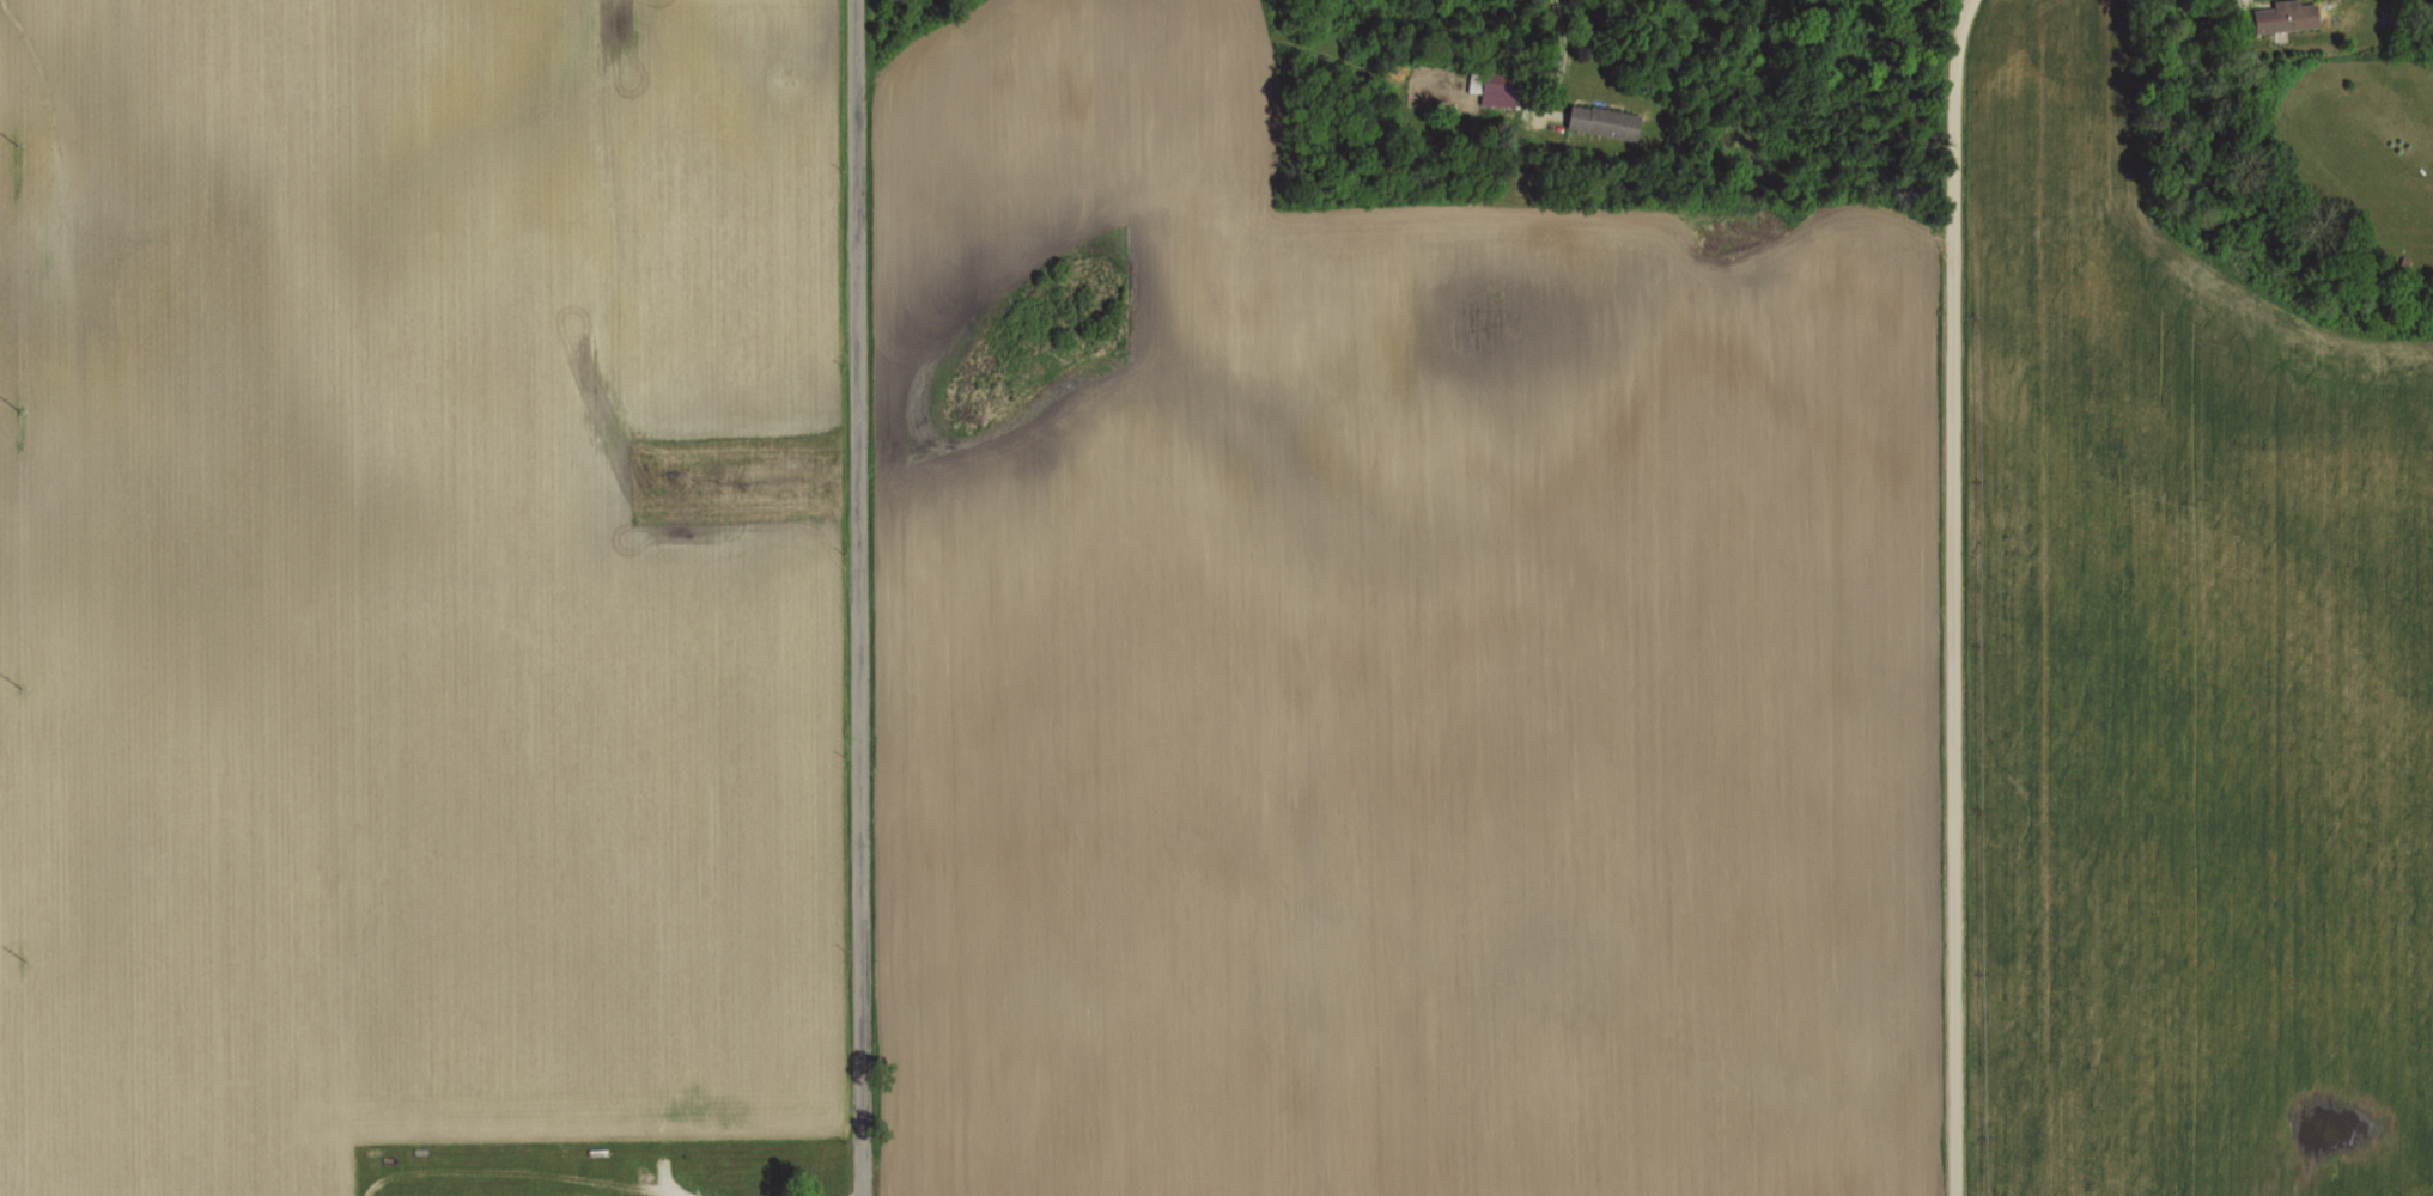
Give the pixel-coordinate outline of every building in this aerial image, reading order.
[(2277,7),(2257,9),(2259,32),(2322,27),(2320,0),(2313,0),(2276,3),(2277,7)] [(1517,108),(1521,74),(1473,69),(1471,92),(1484,93),(1482,104),(1517,108)] [(1641,141),(1645,114),(1575,103),(1571,130),(1641,141)]
